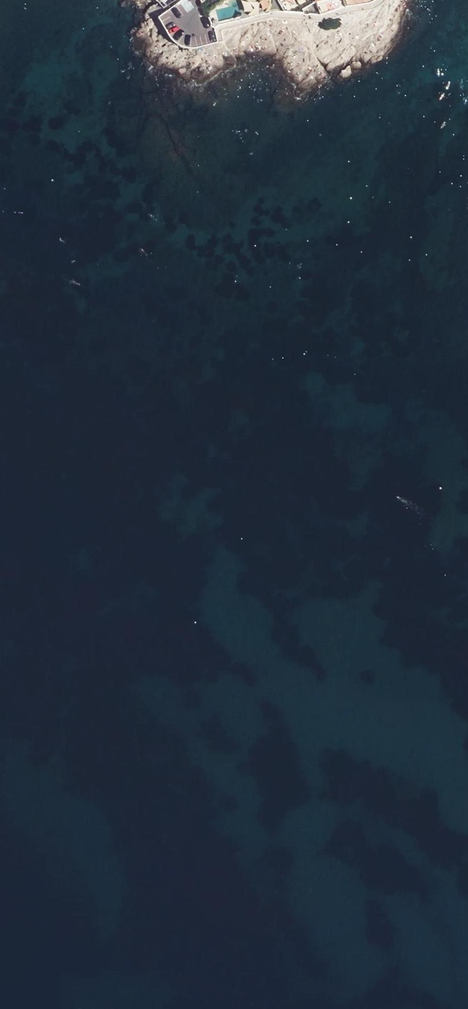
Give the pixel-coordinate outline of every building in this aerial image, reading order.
[(285,13),(303,15),(304,14),(302,11),(315,3),(314,0),(277,0),(285,13)] [(315,3),(321,16),(345,7),(342,0),(323,0),(315,3)] [(161,15),(157,17),(170,37),(177,45),(179,46),(188,48),(200,47),(218,43),(215,33),(194,39),(186,38),(181,36),(178,34),(167,14),(167,12),(166,11),(161,15)]
